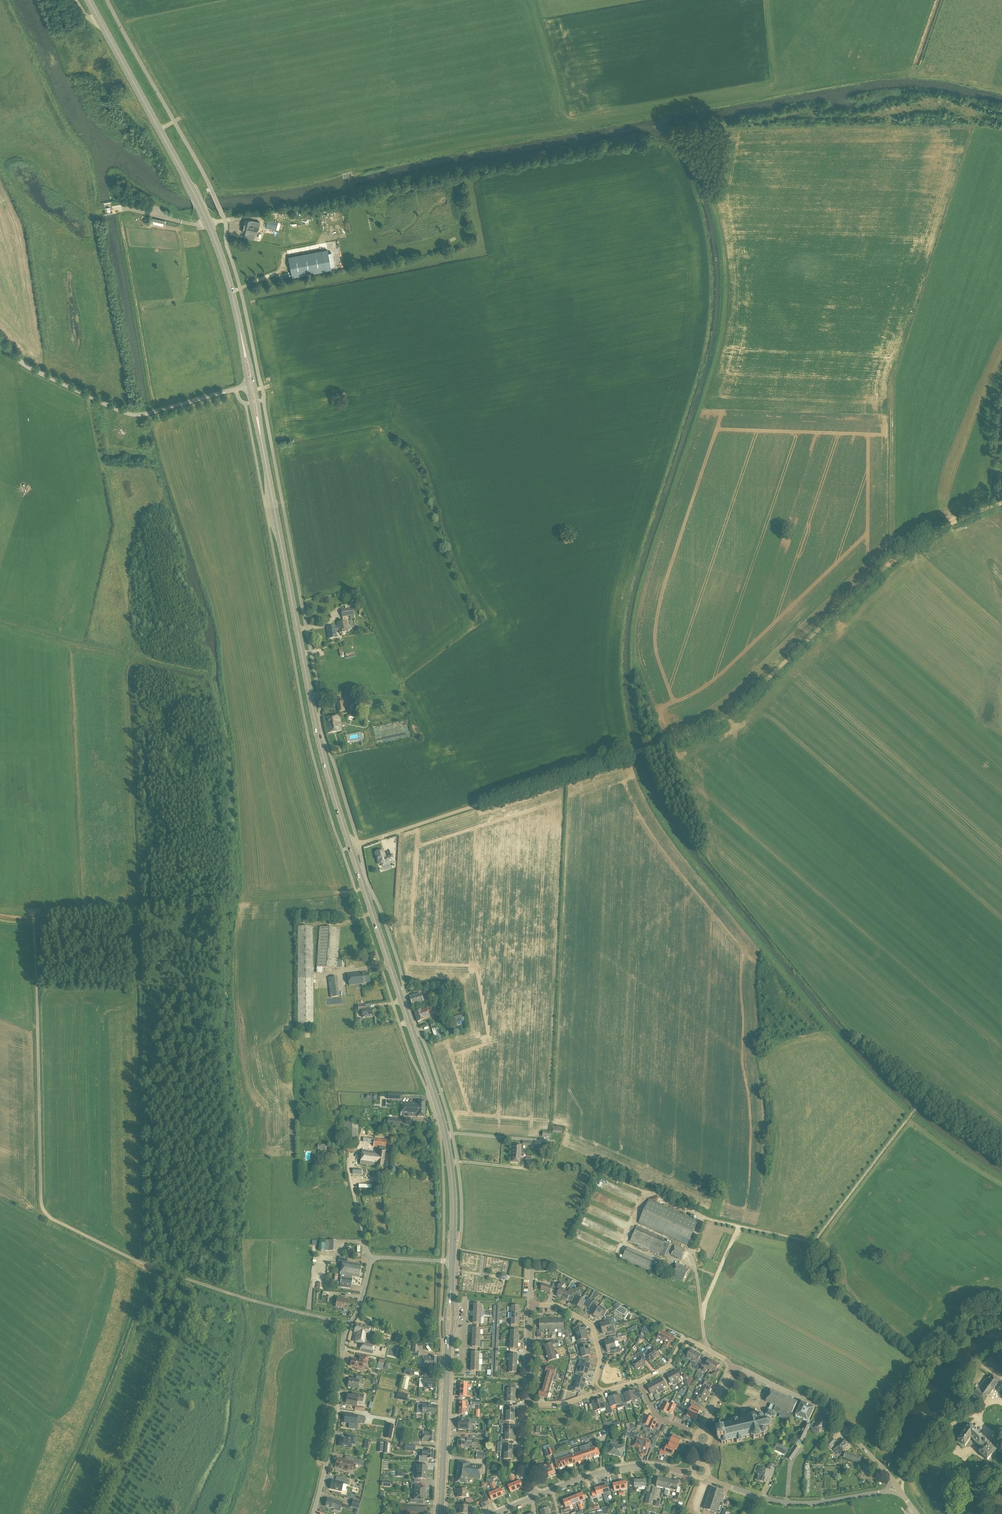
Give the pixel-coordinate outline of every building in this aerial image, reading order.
[(257,235),(259,225),(250,223),(251,221),(245,219),(242,232),(246,233),(257,235)] [(275,230),(277,222),(268,220),(266,227),(275,230)] [(292,277),(331,269),(327,250),(288,257),(292,277)] [(354,618),(353,608),(340,609),(341,617),(350,616),(350,619),(354,618)] [(337,627),(337,631),(339,631),(340,633),(348,632),(348,631),(350,631),(351,629),(350,626),(349,625),(347,626),(347,621),(340,622),(341,625),(339,626),(339,627),(337,627)] [(337,631),(337,627),(335,627),(335,626),(327,627),(329,638),(337,637),(336,631),(337,631)] [(338,712),(345,711),(343,700),(336,701),(338,712)] [(328,733),(341,731),(339,721),(340,721),(339,715),(325,717),(328,733)] [(386,857),(383,850),(375,853),(378,864),(381,863),(382,866),(394,862),(392,855),(386,857)] [(298,1027),(313,1027),(313,926),(297,926),(298,1027)] [(337,969),(340,928),(319,927),(316,967),(317,967),(316,973),(322,973),(323,967),(337,969)] [(362,974),(362,972),(348,974),(349,985),(363,983),(370,982),(369,973),(362,974)] [(330,998),(339,997),(337,977),(328,978),(330,998)] [(441,997),(442,989),(431,988),(430,997),(441,997)] [(422,999),(421,993),(409,997),(412,1005),(423,1002),(430,1000),(429,997),(422,999)] [(365,1008),(365,1005),(358,1006),(358,1011),(362,1010),(363,1017),(374,1016),(373,1009),(369,1009),(368,1008),(365,1008)] [(440,1012),(438,1006),(432,1008),(435,1016),(443,1014),(442,1011),(440,1012)] [(429,1017),(426,1008),(421,1010),(420,1010),(414,1012),(417,1022),(424,1020),(424,1019),(429,1017)] [(401,1109),(425,1110),(425,1101),(417,1101),(417,1103),(401,1102),(401,1103),(394,1103),(394,1108),(401,1108),(401,1109)] [(400,1127),(401,1120),(388,1118),(387,1125),(400,1127)] [(343,1143),(358,1143),(358,1121),(343,1122),(343,1143)] [(374,1139),(373,1147),(376,1147),(376,1150),(375,1152),(362,1150),(360,1164),(376,1166),(376,1169),(383,1170),(385,1151),(386,1151),(387,1140),(374,1139)] [(521,1154),(526,1154),(526,1149),(521,1149),(521,1145),(514,1144),(513,1153),(521,1154)] [(520,1162),(521,1154),(513,1153),(513,1162),(520,1162)] [(687,1245),(698,1221),(649,1199),(639,1223),(687,1245)] [(666,1243),(667,1239),(637,1226),(629,1242),(659,1255),(662,1247),(663,1247),(659,1255),(666,1258),(671,1246),(664,1242),(665,1242),(666,1243)] [(335,1251),(335,1241),(329,1241),(329,1240),(325,1240),(324,1251),(329,1251),(335,1251)] [(682,1259),(686,1250),(675,1245),(671,1255),(682,1259)] [(650,1272),(655,1261),(627,1248),(622,1259),(650,1272)] [(683,1280),(689,1269),(677,1263),(671,1274),(683,1280)] [(359,1277),(360,1272),(352,1271),(351,1271),(351,1270),(347,1269),(348,1268),(345,1268),(346,1266),(344,1266),(342,1266),(340,1274),(345,1275),(344,1277),(341,1277),(340,1283),(352,1285),(352,1279),(352,1276),(359,1277)] [(563,1289),(562,1288),(564,1284),(561,1282),(556,1289),(559,1291),(556,1295),(561,1298),(566,1291),(566,1290),(566,1289),(564,1288),(563,1289)] [(555,1291),(557,1284),(553,1283),(552,1287),(543,1283),(541,1290),(550,1293),(551,1289),(555,1291)] [(566,1291),(561,1298),(566,1301),(570,1295),(572,1297),(576,1291),(571,1288),(568,1292),(566,1291)] [(577,1307),(582,1299),(579,1298),(581,1295),(576,1292),(573,1297),(576,1299),(573,1304),(577,1307)] [(582,1299),(577,1307),(582,1310),(586,1304),(589,1306),(592,1300),(584,1296),(582,1299)] [(348,1310),(349,1301),(337,1299),(336,1307),(343,1309),(348,1310)] [(598,1308),(596,1307),(598,1304),(592,1301),(589,1307),(592,1308),(589,1314),(594,1316),(598,1308)] [(598,1308),(594,1316),(599,1319),(602,1314),(604,1315),(608,1310),(600,1305),(598,1308)] [(602,1329),(611,1326),(610,1324),(613,1323),(612,1317),(605,1319),(606,1322),(600,1323),(602,1329)] [(368,1339),(371,1328),(356,1324),(352,1341),(361,1343),(360,1351),(373,1354),(375,1343),(367,1341),(367,1339),(368,1339)] [(582,1329),(581,1326),(572,1328),(573,1331),(575,1336),(586,1333),(586,1331),(585,1332),(584,1328),(582,1329)] [(611,1326),(602,1329),(603,1334),(609,1333),(609,1336),(616,1334),(614,1326),(611,1326)] [(667,1333),(661,1331),(658,1337),(663,1340),(664,1346),(667,1347),(671,1340),(673,1341),(674,1338),(674,1337),(676,1334),(670,1331),(667,1333)] [(586,1333),(575,1336),(574,1336),(576,1342),(577,1342),(577,1341),(578,1341),(587,1339),(586,1336),(587,1335),(586,1333)] [(606,1347),(615,1345),(614,1342),(618,1341),(616,1335),(610,1337),(611,1340),(605,1341),(606,1347)] [(546,1351),(554,1349),(553,1345),(555,1344),(554,1340),(549,1341),(550,1344),(545,1345),(546,1351)] [(581,1352),(590,1350),(590,1347),(589,1348),(588,1344),(579,1347),(578,1347),(576,1347),(578,1353),(581,1352)] [(615,1345),(606,1347),(607,1352),(614,1351),(614,1354),(621,1352),(619,1346),(616,1347),(615,1345)] [(651,1361),(659,1355),(656,1352),(658,1352),(654,1347),(652,1348),(650,1345),(645,1348),(647,1350),(648,1351),(649,1353),(646,1355),(651,1361)] [(691,1361),(696,1352),(690,1349),(687,1355),(685,1354),(682,1360),(687,1362),(688,1360),(691,1361)] [(643,1366),(646,1364),(641,1359),(644,1356),(640,1351),(634,1356),(637,1359),(632,1363),(637,1369),(642,1365),(643,1366)] [(696,1352),(691,1361),(690,1363),(694,1365),(693,1368),(697,1370),(700,1364),(697,1363),(701,1355),(696,1352)] [(558,1353),(548,1356),(549,1361),(557,1359),(556,1355),(558,1355),(558,1353)] [(1001,1374),(1001,1362),(990,1353),(983,1363),(1000,1376),(1001,1374)] [(367,1364),(369,1356),(361,1355),(360,1359),(352,1358),(351,1366),(355,1366),(355,1368),(362,1369),(363,1363),(367,1364)] [(436,1368),(436,1357),(423,1356),(422,1368),(436,1368)] [(710,1370),(714,1362),(708,1359),(705,1365),(703,1363),(699,1369),(705,1372),(707,1368),(710,1370)] [(581,1367),(590,1370),(591,1367),(590,1367),(591,1364),(582,1362),(581,1367)] [(714,1362),(710,1370),(713,1371),(711,1374),(716,1377),(719,1371),(716,1370),(719,1364),(714,1362)] [(545,1372),(554,1375),(556,1369),(547,1366),(545,1372)] [(581,1367),(578,1366),(575,1374),(577,1375),(578,1372),(579,1372),(588,1375),(589,1371),(590,1372),(590,1370),(581,1367)] [(411,1376),(413,1370),(406,1367),(404,1374),(411,1376)] [(671,1373),(677,1383),(679,1382),(678,1379),(681,1378),(677,1370),(671,1373)] [(553,1380),(554,1375),(545,1372),(543,1378),(553,1380)] [(675,1385),(677,1383),(671,1373),(666,1376),(670,1383),(673,1382),(675,1385)] [(1000,1381),(992,1375),(989,1379),(986,1377),(977,1388),(975,1386),(970,1392),(984,1402),(1000,1381)] [(407,1390),(409,1379),(409,1377),(408,1376),(406,1376),(404,1376),(403,1377),(401,1389),(407,1390)] [(362,1384),(362,1380),(359,1380),(359,1379),(349,1378),(348,1386),(358,1388),(358,1384),(362,1384)] [(551,1386),(553,1380),(543,1378),(542,1384),(551,1386)] [(657,1381),(663,1391),(665,1390),(663,1387),(666,1386),(662,1378),(657,1381)] [(435,1388),(436,1379),(424,1379),(424,1388),(435,1388)] [(700,1391),(708,1395),(711,1388),(706,1386),(708,1382),(702,1379),(700,1384),(702,1386),(700,1391)] [(660,1393),(663,1391),(657,1381),(652,1383),(656,1391),(659,1390),(660,1393)] [(585,1388),(586,1386),(576,1383),(575,1387),(570,1386),(569,1390),(580,1393),(580,1390),(583,1391),(584,1387),(585,1388)] [(658,1394),(656,1391),(652,1383),(647,1386),(651,1394),(654,1392),(655,1395),(654,1396),(656,1400),(659,1399),(657,1394),(658,1394)] [(549,1392),(551,1386),(542,1384),(540,1390),(549,1392)] [(507,1395),(516,1396),(516,1389),(511,1389),(511,1386),(503,1385),(503,1391),(507,1392),(507,1395)] [(751,1389),(749,1394),(761,1400),(763,1394),(751,1389)] [(771,1404),(773,1405),(775,1406),(773,1410),(782,1414),(781,1417),(788,1421),(791,1414),(788,1413),(788,1412),(792,1414),(798,1402),(771,1389),(770,1392),(765,1402),(771,1404)] [(548,1398),(549,1392),(540,1390),(538,1395),(548,1398)] [(629,1392),(632,1401),(633,1404),(636,1403),(635,1400),(637,1400),(638,1403),(641,1402),(640,1397),(641,1397),(639,1390),(635,1391),(635,1390),(629,1392)] [(705,1401),(708,1395),(700,1391),(697,1396),(695,1395),(692,1400),(698,1403),(700,1399),(705,1401)] [(627,1402),(632,1401),(629,1392),(629,1393),(624,1394),(626,1401),(624,1401),(625,1406),(625,1409),(628,1408),(628,1406),(627,1402)] [(363,1402),(364,1394),(355,1393),(354,1397),(347,1395),(346,1402),(349,1403),(349,1404),(356,1406),(357,1401),(363,1402)] [(406,1401),(408,1395),(398,1393),(396,1399),(406,1401)] [(625,1406),(624,1401),(621,1402),(619,1394),(614,1396),(616,1405),(617,1408),(625,1406)] [(516,1402),(516,1396),(507,1395),(507,1399),(503,1399),(503,1405),(510,1405),(510,1402),(516,1402)] [(611,1407),(616,1405),(614,1396),(613,1396),(614,1397),(608,1398),(610,1405),(608,1406),(610,1413),(612,1413),(611,1407)] [(610,1413),(608,1406),(607,1405),(605,1406),(603,1399),(597,1400),(598,1401),(600,1409),(605,1407),(607,1414),(610,1413)] [(670,1405),(667,1403),(668,1401),(664,1399),(662,1400),(660,1404),(663,1405),(661,1411),(666,1413),(667,1412),(670,1405)] [(600,1410),(600,1409),(598,1401),(593,1403),(594,1409),(592,1410),(593,1416),(596,1415),(595,1411),(600,1410)] [(667,1412),(672,1414),(675,1408),(678,1410),(681,1404),(675,1401),(674,1404),(671,1403),(670,1405),(667,1412)] [(689,1411),(698,1415),(700,1410),(695,1407),(696,1404),(691,1402),(689,1407),(691,1408),(689,1411)] [(802,1442),(811,1425),(809,1424),(811,1421),(809,1420),(815,1408),(802,1402),(795,1416),(807,1421),(798,1440),(802,1442)] [(434,1414),(435,1405),(422,1404),(417,1404),(417,1410),(422,1410),(422,1413),(434,1414)] [(771,1410),(773,1405),(771,1404),(768,1409),(765,1414),(765,1415),(764,1418),(764,1417),(762,1415),(759,1414),(757,1416),(755,1414),(754,1409),(747,1411),(748,1416),(747,1418),(747,1419),(738,1421),(737,1418),(732,1419),(732,1422),(723,1424),(720,1424),(718,1425),(717,1429),(717,1430),(717,1431),(715,1431),(715,1432),(716,1432),(717,1435),(718,1438),(717,1438),(717,1439),(719,1439),(722,1443),(725,1443),(727,1442),(736,1440),(737,1442),(743,1441),(742,1438),(751,1436),(751,1437),(754,1438),(760,1437),(761,1435),(764,1435),(766,1433),(767,1430),(766,1428),(769,1428),(771,1424),(771,1421),(770,1420),(771,1418),(772,1417),(774,1417),(775,1417),(776,1415),(776,1413),(774,1413),(774,1412),(771,1410)] [(510,1408),(510,1405),(503,1405),(502,1414),(515,1415),(515,1408),(510,1408)] [(695,1420),(698,1415),(689,1411),(688,1414),(686,1413),(683,1418),(688,1420),(690,1418),(695,1420)] [(348,1428),(353,1429),(355,1429),(356,1422),(358,1422),(358,1423),(364,1424),(365,1417),(344,1414),(343,1423),(349,1424),(348,1428)] [(515,1421),(515,1415),(502,1414),(502,1421),(500,1420),(499,1424),(500,1424),(509,1424),(509,1421),(515,1421)] [(557,1421),(557,1415),(538,1415),(537,1446),(547,1446),(547,1438),(555,1438),(555,1428),(546,1428),(546,1421),(557,1421)] [(651,1420),(652,1420),(652,1418),(647,1415),(644,1421),(642,1420),(639,1425),(644,1427),(645,1425),(648,1426),(651,1420)] [(476,1424),(476,1419),(469,1419),(469,1420),(459,1419),(458,1425),(458,1427),(458,1428),(458,1429),(468,1430),(469,1424),(476,1424)] [(562,1419),(561,1438),(571,1438),(571,1419),(562,1419)] [(824,1426),(827,1422),(822,1419),(817,1424),(813,1421),(812,1423),(810,1427),(812,1429),(814,1427),(815,1428),(819,1432),(822,1429),(823,1430),(826,1427),(824,1426)] [(657,1422),(652,1420),(651,1420),(648,1426),(647,1428),(650,1429),(649,1432),(655,1434),(657,1429),(654,1428),(657,1422)] [(384,1437),(390,1438),(393,1425),(387,1423),(384,1437)] [(509,1427),(509,1424),(500,1424),(499,1425),(502,1425),(502,1429),(505,1430),(505,1433),(514,1434),(515,1427),(509,1427)] [(996,1451),(969,1424),(958,1440),(958,1441),(957,1443),(963,1448),(964,1446),(965,1446),(971,1437),(979,1445),(982,1448),(979,1451),(987,1460),(996,1451)] [(477,1439),(483,1439),(488,1439),(488,1426),(485,1426),(485,1429),(484,1429),(484,1432),(482,1432),(482,1437),(477,1437),(477,1436),(470,1435),(470,1438),(472,1439),(472,1438),(473,1438),(473,1439),(477,1439)] [(429,1432),(423,1431),(422,1441),(429,1442),(434,1442),(434,1432),(429,1432)] [(651,1446),(652,1445),(650,1444),(651,1442),(640,1438),(641,1435),(632,1432),(630,1437),(632,1438),(634,1442),(633,1445),(637,1447),(641,1455),(647,1455),(649,1447),(651,1448),(652,1447),(651,1446)] [(670,1441),(679,1445),(679,1444),(681,1445),(682,1441),(681,1440),(676,1437),(677,1434),(671,1432),(669,1437),(672,1438),(670,1441)] [(514,1434),(505,1433),(505,1437),(501,1437),(501,1441),(498,1441),(498,1443),(509,1443),(509,1440),(514,1440),(514,1434)] [(356,1436),(346,1435),(345,1439),(340,1438),(340,1440),(339,1440),(338,1446),(351,1448),(351,1444),(354,1445),(356,1436)] [(830,1447),(836,1441),(830,1436),(825,1443),(824,1444),(825,1445),(826,1444),(830,1447)] [(470,1438),(467,1438),(467,1441),(465,1441),(465,1440),(459,1440),(459,1443),(458,1443),(458,1447),(465,1447),(465,1448),(470,1448),(469,1451),(472,1451),(472,1439),(470,1438)] [(841,1453),(849,1445),(844,1439),(834,1450),(837,1453),(838,1451),(841,1453)] [(670,1441),(667,1440),(665,1445),(675,1450),(677,1451),(679,1445),(670,1441)] [(589,1443),(594,1457),(600,1455),(597,1445),(596,1441),(589,1443)] [(498,1443),(497,1447),(500,1447),(500,1452),(501,1452),(504,1453),(504,1452),(513,1453),(514,1446),(508,1446),(509,1443),(498,1443)] [(593,1457),(594,1457),(589,1443),(584,1445),(589,1459),(593,1457)] [(786,1455),(787,1452),(789,1449),(781,1445),(778,1444),(776,1443),(774,1449),(786,1455)] [(623,1457),(625,1452),(623,1452),(624,1448),(611,1444),(608,1454),(612,1455),(613,1456),(614,1456),(615,1456),(622,1457),(623,1457)] [(585,1460),(589,1459),(584,1445),(579,1447),(584,1460),(585,1460)] [(673,1455),(675,1450),(665,1445),(663,1448),(662,1448),(660,1453),(665,1455),(666,1452),(673,1455)] [(578,1462),(584,1460),(579,1447),(573,1449),(575,1454),(577,1463),(578,1462)] [(799,1450),(793,1447),(787,1456),(793,1460),(799,1450)] [(574,1464),(571,1456),(569,1450),(554,1455),(558,1469),(566,1466),(573,1464),(574,1464)] [(433,1458),(433,1451),(428,1451),(427,1451),(422,1451),(422,1456),(419,1456),(419,1462),(428,1462),(428,1458),(433,1458)] [(487,1460),(487,1453),(477,1452),(476,1458),(487,1460)] [(513,1453),(504,1452),(504,1453),(501,1452),(500,1462),(507,1462),(507,1459),(513,1459),(513,1453)] [(859,1463),(861,1457),(846,1452),(844,1458),(859,1463)] [(355,1459),(345,1456),(344,1460),(344,1459),(343,1460),(342,1461),(337,1459),(335,1466),(339,1468),(340,1469),(342,1470),(344,1469),(344,1470),(347,1471),(348,1469),(350,1469),(350,1470),(352,1470),(354,1463),(363,1465),(364,1461),(355,1458),(355,1459)] [(552,1464),(551,1460),(547,1462),(548,1465),(542,1467),(546,1477),(550,1475),(556,1473),(552,1464)] [(481,1479),(482,1466),(469,1464),(470,1463),(459,1461),(456,1482),(467,1484),(468,1477),(481,1479)] [(416,1465),(416,1472),(428,1472),(428,1468),(428,1465),(425,1465),(425,1463),(415,1462),(415,1465),(416,1465)] [(868,1473),(871,1470),(866,1465),(863,1468),(868,1473)] [(760,1471),(757,1480),(765,1483),(768,1475),(772,1476),(775,1468),(774,1468),(771,1467),(768,1466),(768,1468),(767,1470),(763,1469),(762,1470),(761,1470),(760,1471)] [(428,1476),(428,1472),(416,1472),(416,1478),(414,1478),(414,1481),(420,1482),(420,1479),(427,1479),(427,1476),(428,1476)] [(348,1485),(350,1480),(342,1478),(341,1482),(332,1480),(330,1489),(341,1491),(343,1484),(348,1485)] [(663,1488),(665,1479),(658,1478),(656,1486),(663,1488)] [(670,1489),(672,1481),(665,1479),(663,1488),(665,1488),(664,1494),(665,1494),(665,1497),(668,1498),(670,1489)] [(645,1488),(645,1487),(646,1487),(646,1480),(634,1480),(634,1487),(635,1487),(635,1488),(638,1488),(638,1489),(639,1490),(644,1490),(644,1489),(645,1488)] [(514,1483),(517,1490),(523,1487),(520,1481),(514,1483)] [(672,1481),(670,1489),(677,1491),(679,1482),(672,1481)] [(414,1488),(414,1492),(426,1493),(426,1489),(425,1489),(425,1486),(419,1485),(419,1483),(411,1483),(411,1488),(414,1488)] [(511,1492),(517,1490),(514,1483),(508,1486),(511,1492)] [(608,1485),(601,1487),(603,1494),(605,1499),(607,1499),(607,1496),(610,1494),(610,1492),(608,1485)] [(597,1496),(603,1494),(601,1487),(595,1489),(595,1491),(592,1492),(593,1497),(597,1495),(597,1496)] [(652,1505),(656,1488),(653,1487),(651,1494),(647,1493),(645,1503),(652,1505)] [(495,1491),(498,1498),(504,1495),(501,1488),(495,1491)] [(716,1513),(723,1492),(711,1488),(704,1509),(716,1513)] [(466,1498),(467,1490),(456,1489),(456,1493),(458,1493),(458,1497),(466,1498)] [(492,1500),(498,1498),(495,1491),(489,1494),(492,1500)] [(426,1493),(414,1492),(414,1499),(410,1499),(410,1502),(418,1502),(418,1503),(423,1504),(423,1500),(425,1500),(425,1497),(426,1493)] [(576,1495),(579,1502),(580,1504),(583,1503),(582,1501),(586,1499),(583,1493),(576,1495)] [(572,1504),(579,1502),(576,1495),(570,1498),(572,1504)] [(569,1506),(572,1504),(570,1498),(563,1501),(566,1507),(566,1508),(564,1509),(565,1513),(571,1511),(569,1506)] [(335,1501),(328,1499),(326,1504),(327,1504),(326,1507),(334,1509),(335,1505),(341,1507),(342,1502),(335,1500),(335,1501)] [(358,1508),(360,1502),(353,1500),(351,1507),(358,1508)] [(468,1513),(468,1506),(457,1505),(457,1509),(460,1509),(460,1513),(468,1513)] [(428,1507),(400,1506),(400,1509),(395,1509),(394,1513),(428,1513),(428,1507)]
